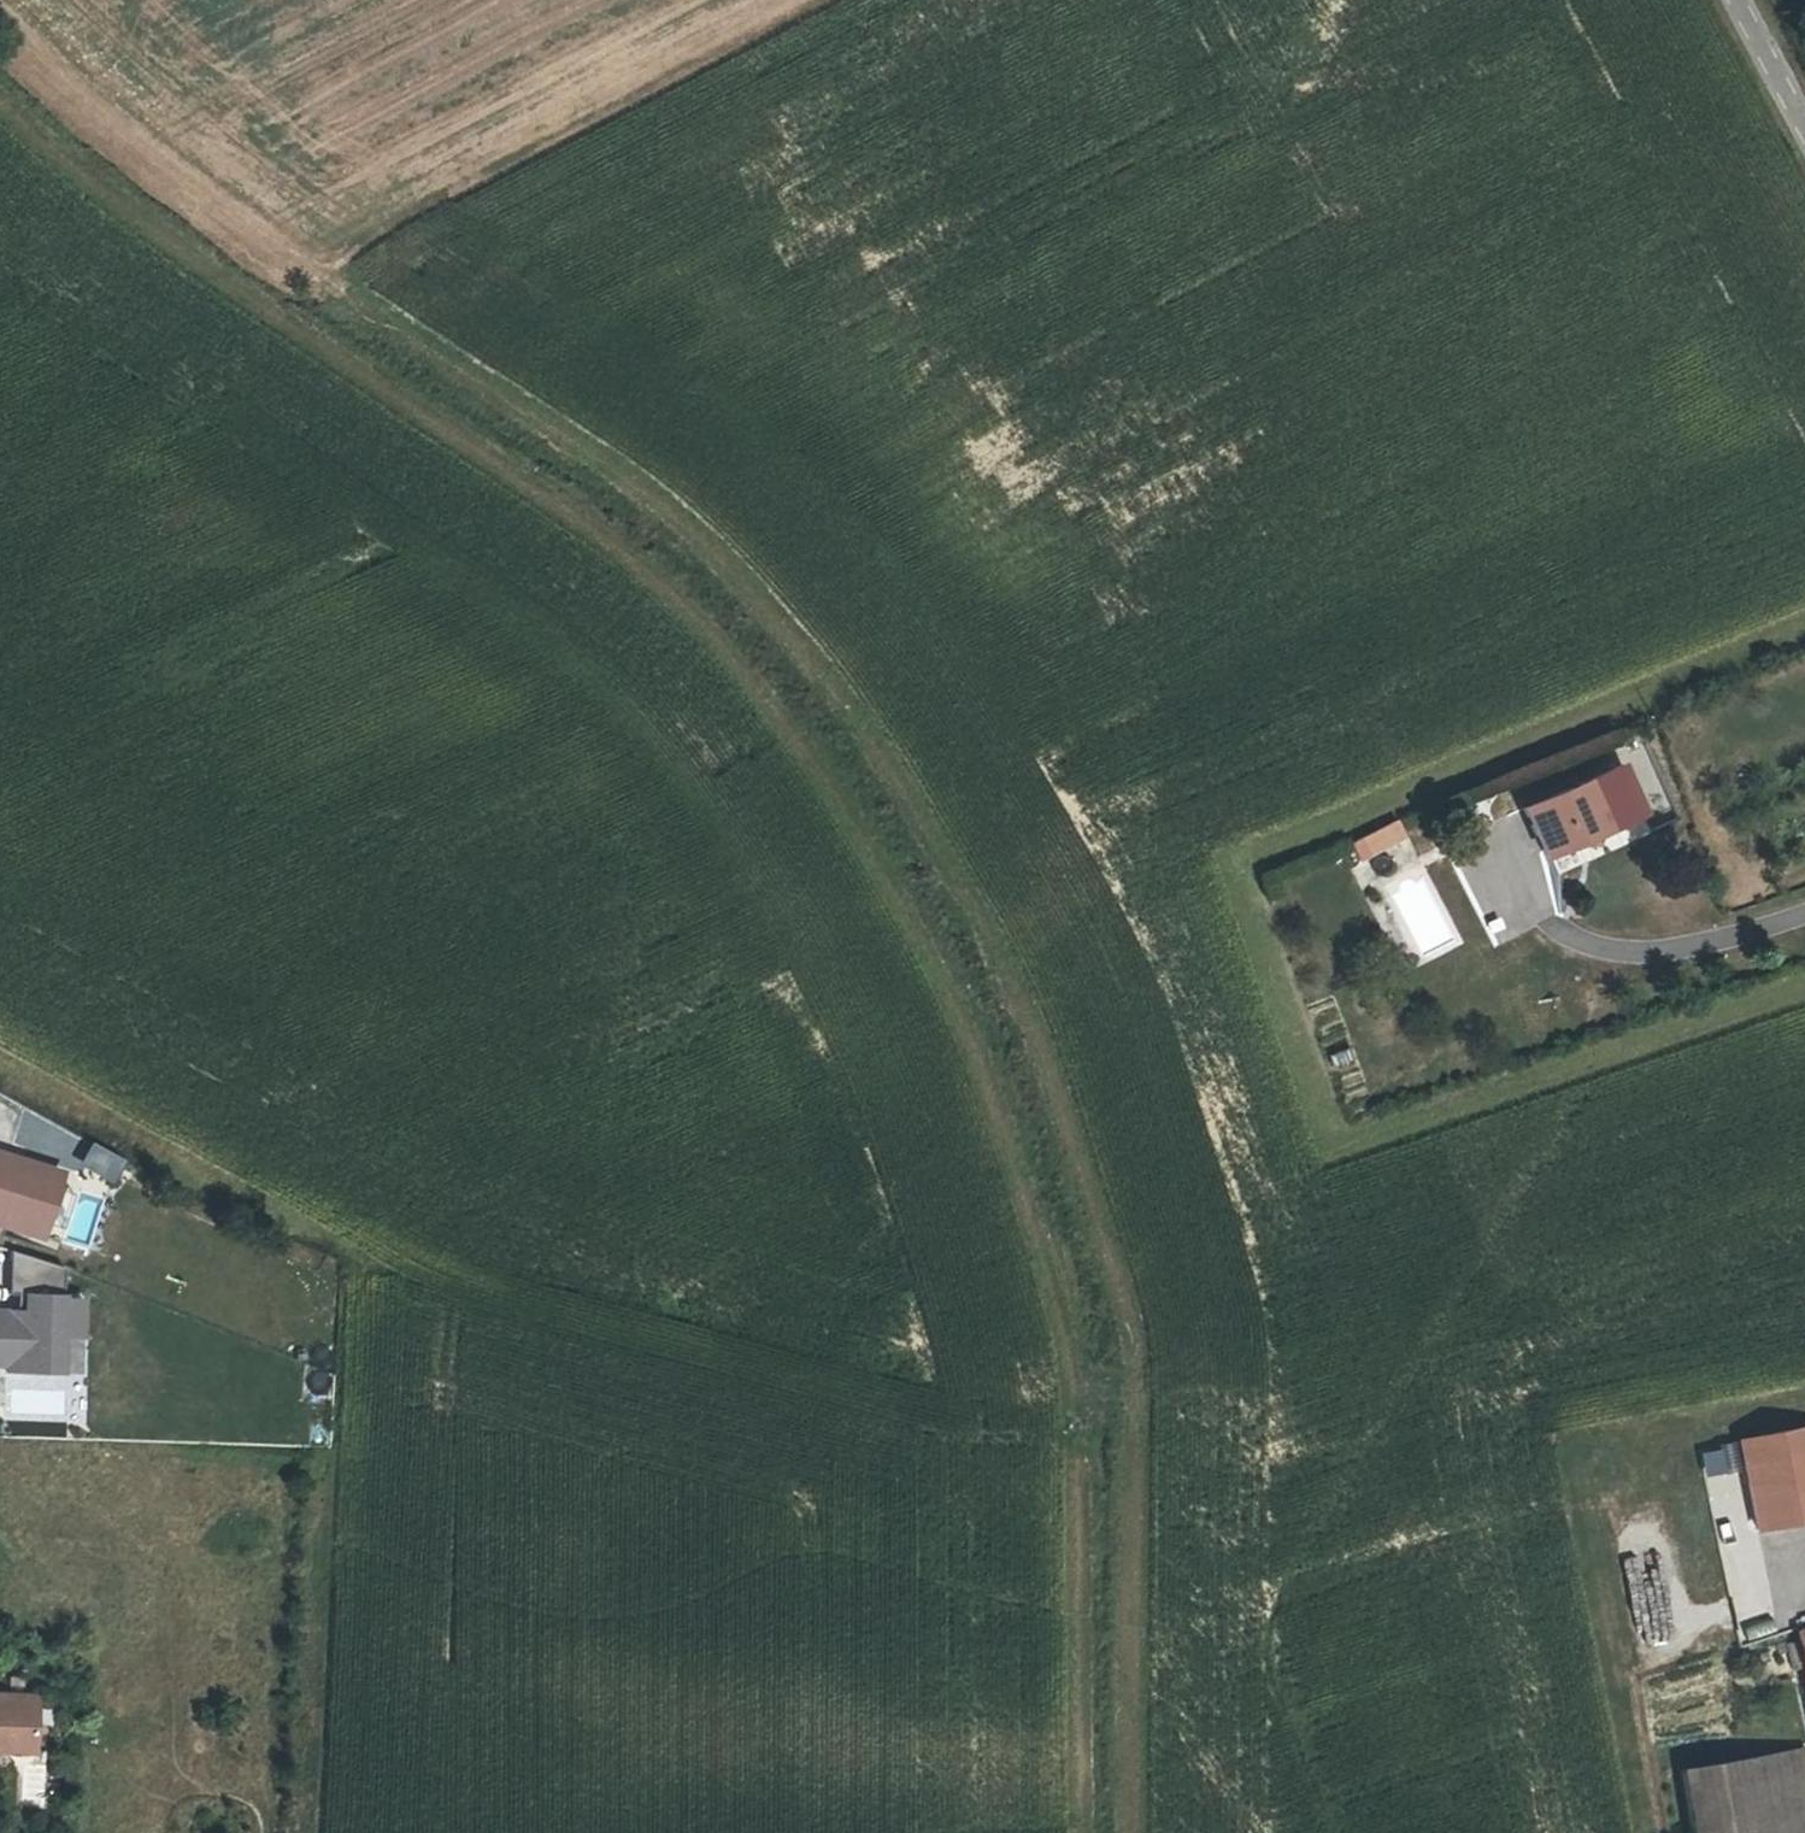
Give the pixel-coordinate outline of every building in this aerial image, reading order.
[(1626,776),(1532,820),(1554,867),(1650,824),(1626,776)] [(1350,839),(1357,860),(1407,842),(1400,821),(1350,839)] [(0,1156),(0,1225),(39,1238),(59,1175),(0,1156)] [(0,1312),(0,1366),(5,1366),(5,1372),(59,1374),(60,1338),(80,1339),(81,1299),(61,1299),(61,1269),(7,1251),(6,1295),(15,1295),(14,1313),(0,1312)] [(60,1338),(59,1374),(79,1374),(80,1339),(60,1338)] [(1740,1441),(1758,1532),(1804,1522),(1804,1429),(1740,1441)] [(1770,1638),(1767,1578),(1729,1580),(1731,1619),(1738,1619),(1739,1640),(1770,1638)] [(1796,1628),(1804,1668),(1804,1626),(1796,1628)] [(0,1698),(0,1754),(2,1754),(2,1748),(29,1749),(32,1700),(0,1698)] [(1684,1773),(1695,1832),(1804,1832),(1804,1751),(1684,1773)]
